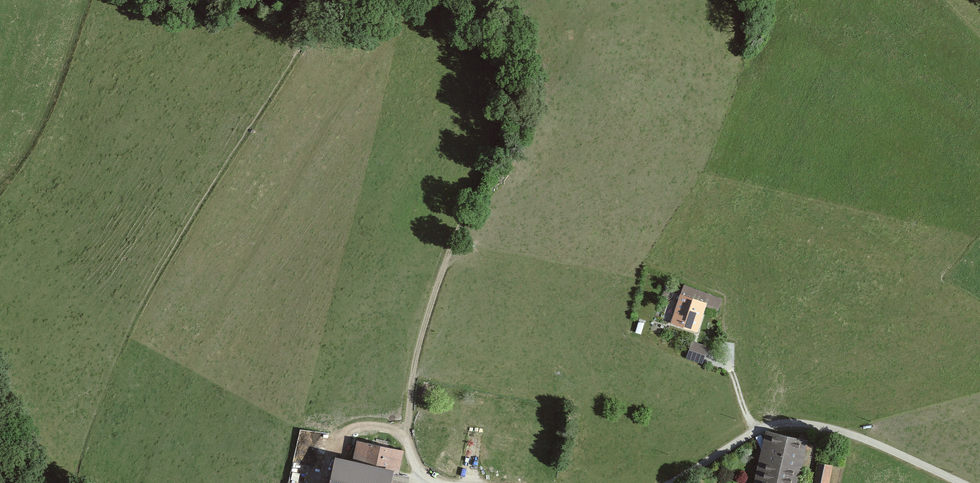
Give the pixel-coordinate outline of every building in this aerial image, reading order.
[(680,286),(666,324),(691,333),(701,304),(718,309),(721,301),(680,286)] [(706,348),(693,343),(688,358),(701,362),(706,348)] [(808,443),(771,434),(759,482),(797,482),(808,443)] [(398,477),(390,475),(395,449),(353,442),(349,466),(326,462),(323,482),(397,482),(398,477)] [(816,466),(813,482),(827,482),(830,469),(816,466)]
